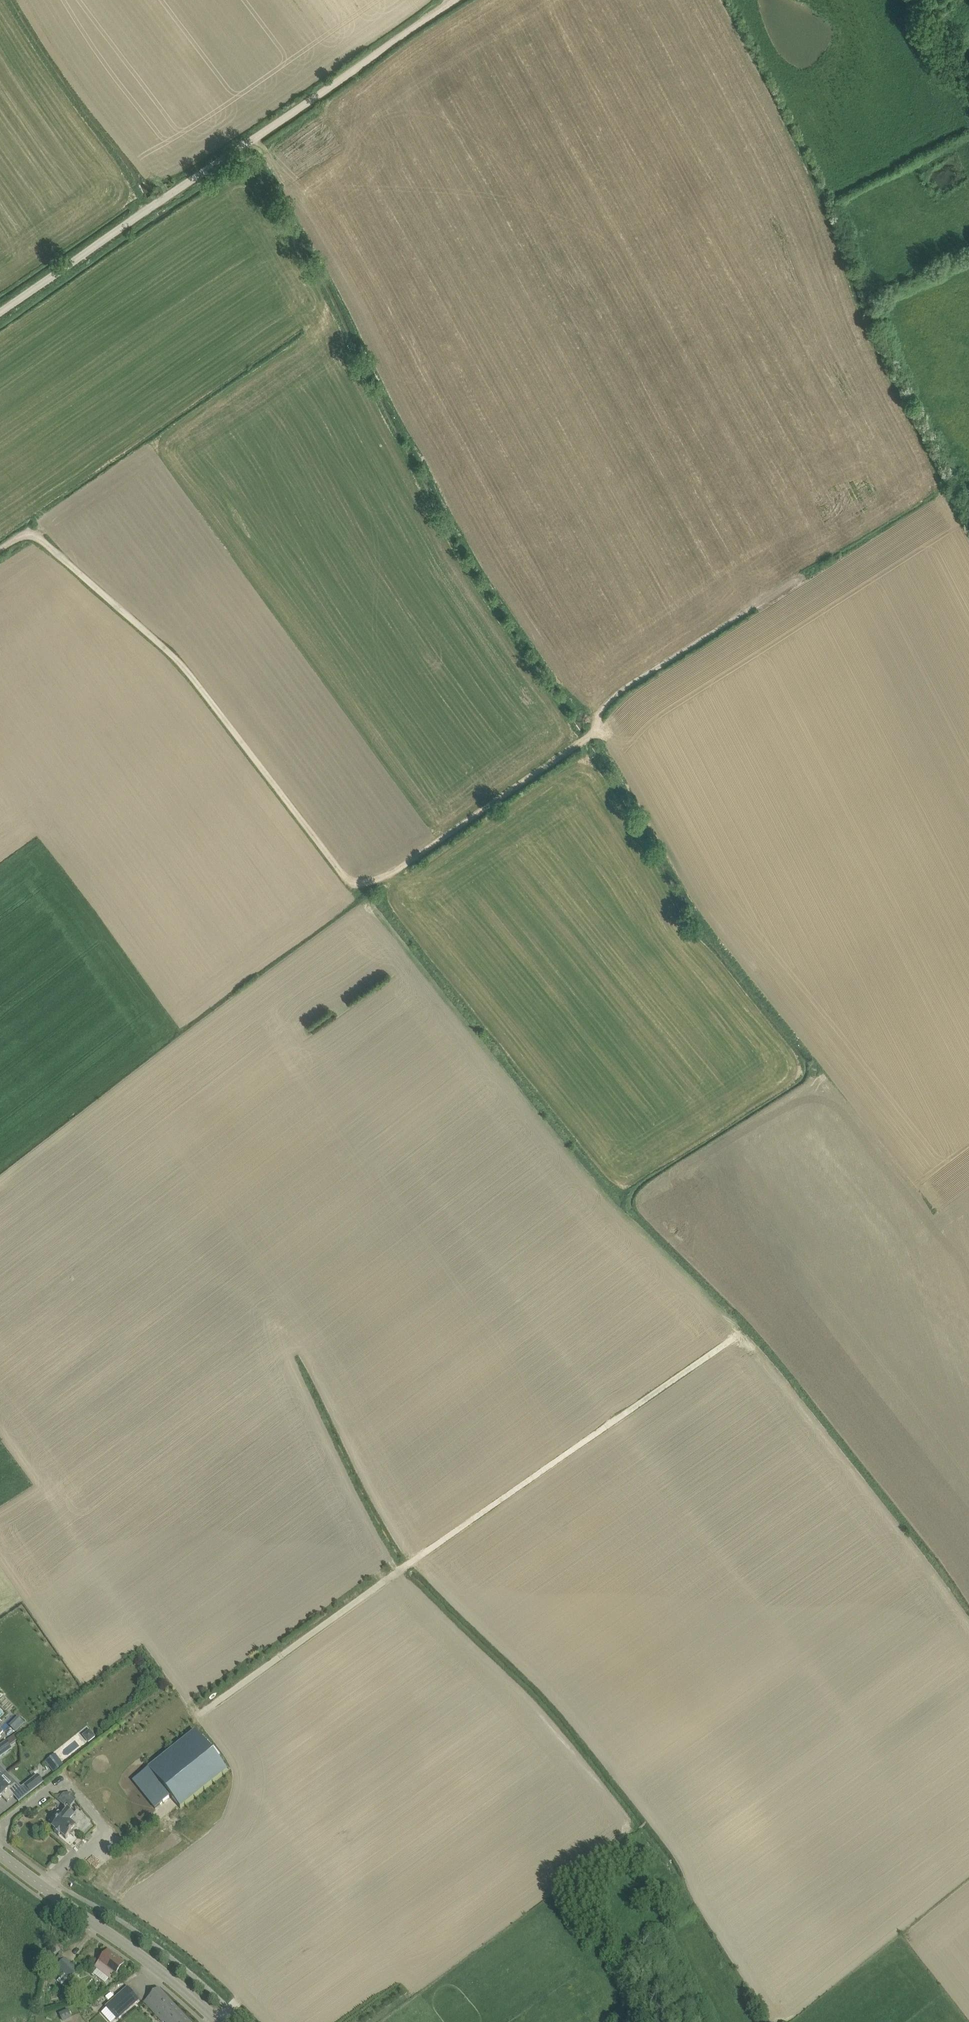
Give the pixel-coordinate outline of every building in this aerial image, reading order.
[(16,1731),(25,1723),(19,1716),(9,1724),(16,1731)] [(89,1743),(96,1736),(90,1729),(82,1735),(89,1743)] [(149,1768),(171,1796),(181,1808),(227,1771),(195,1731),(149,1768)] [(15,1735),(8,1740),(11,1744),(18,1739),(15,1735)] [(0,1745),(0,1755),(10,1748),(5,1742),(0,1745)] [(55,1754),(46,1762),(54,1772),(63,1765),(55,1754)] [(0,1779),(0,1799),(2,1797),(8,1802),(21,1789),(15,1783),(10,1788),(1,1779),(7,1773),(0,1778),(0,1779)] [(25,1785),(31,1792),(43,1783),(38,1776),(25,1785)] [(71,1807),(77,1800),(71,1793),(64,1794),(63,1795),(59,1799),(58,1801),(64,1806),(67,1803),(71,1807)] [(57,1822),(52,1827),(56,1831),(55,1832),(59,1836),(61,1834),(66,1839),(71,1833),(74,1836),(79,1831),(82,1833),(91,1822),(78,1811),(75,1815),(68,1809),(63,1815),(59,1812),(53,1819),(57,1822)] [(96,1967),(110,1978),(114,1973),(116,1974),(124,1964),(108,1951),(102,1959),(96,1967)] [(70,1979),(78,1970),(66,1959),(58,1967),(51,1975),(64,1987),(71,1979),(70,1979)] [(101,2013),(110,2021),(112,2021),(116,2018),(118,2020),(139,1999),(127,1987),(101,2013)] [(164,2021),(167,2019),(169,2021),(190,2021),(159,1988),(145,2002),(164,2021)] [(53,1994),(44,1996),(46,2004),(55,2002),(53,1994)] [(59,2008),(61,2016),(91,2006),(89,1999),(59,2008)]
